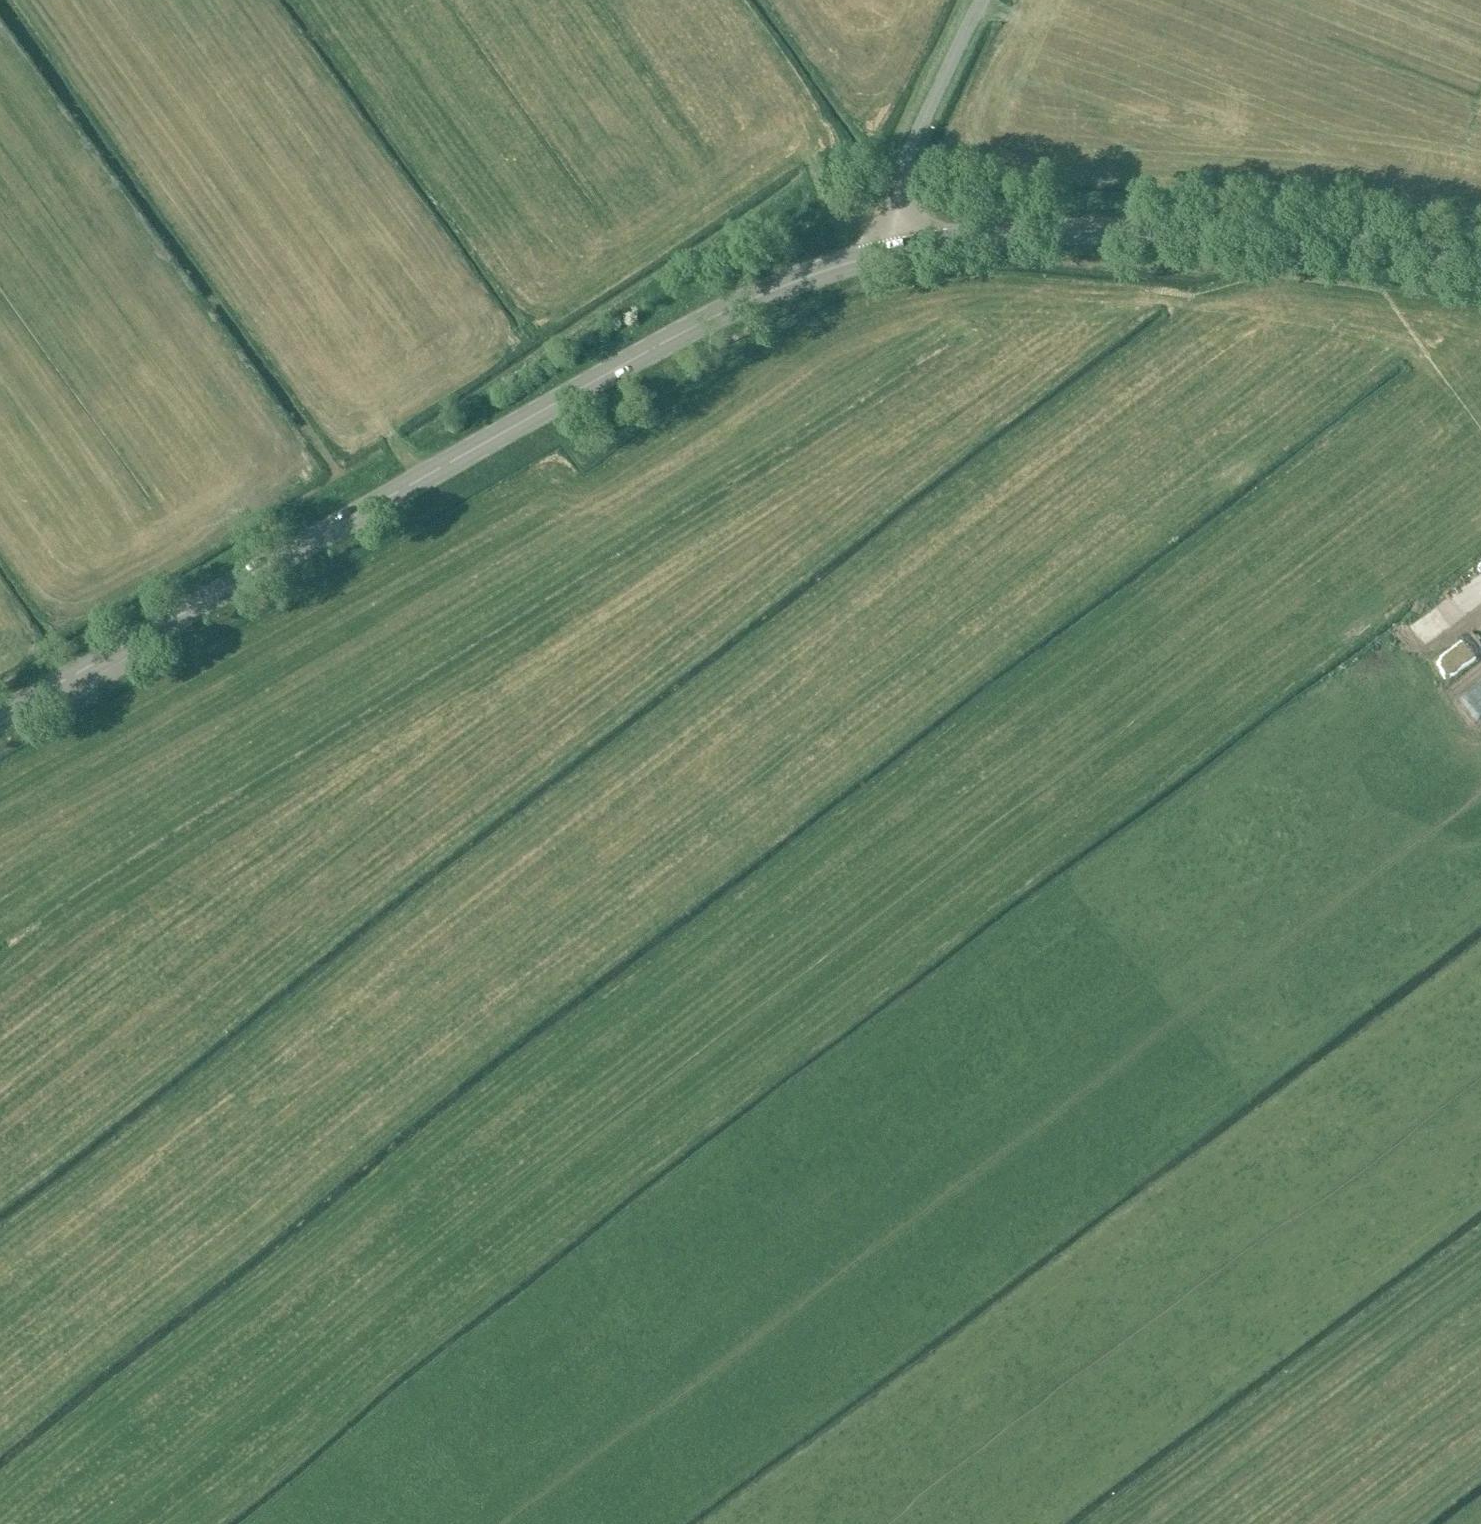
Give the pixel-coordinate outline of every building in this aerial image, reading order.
[(1458,634),(1468,650),(1480,642),(1480,620),(1458,634)] [(1474,708),(1479,705),(1449,642),(1430,651),(1440,673),(1437,675),(1454,711),(1472,703),(1474,708)]
